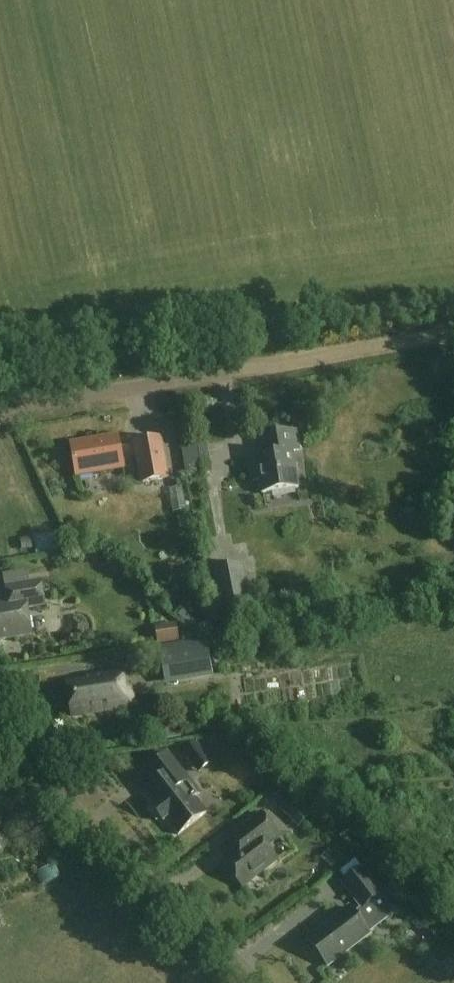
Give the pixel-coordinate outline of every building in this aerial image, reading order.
[(300,450),(297,428),(263,434),(266,454),(265,455),(266,462),(250,464),(253,481),(260,480),(263,494),(300,488),(294,451),(300,450)] [(124,468),(119,436),(72,444),(78,476),(124,468)] [(170,479),(163,437),(134,442),(142,484),(170,479)] [(212,473),(207,444),(181,448),(186,477),(212,473)] [(246,564),(214,569),(222,612),(254,605),(246,564)] [(28,572),(5,575),(10,605),(0,606),(0,640),(32,634),(28,607),(45,605),(41,582),(30,584),(28,572)] [(184,633),(161,636),(162,646),(185,643),(184,633)] [(214,678),(208,640),(161,647),(166,685),(214,678)] [(126,688),(123,672),(115,673),(93,677),(93,681),(67,685),(72,717),(135,706),(132,687),(126,688)] [(201,794),(169,753),(147,771),(156,782),(145,791),(156,805),(152,807),(164,822),(167,820),(179,835),(207,813),(196,798),(201,794)] [(308,817),(279,789),(269,800),(298,827),(308,817)] [(226,842),(235,854),(224,862),(243,886),(278,859),(268,846),(280,837),(262,814),(226,842)] [(8,844),(0,836),(0,853),(8,844)] [(337,850),(327,857),(335,869),(345,863),(337,850)] [(384,894),(363,866),(340,883),(361,911),(384,894)] [(47,871),(50,885),(65,882),(62,867),(47,871)] [(370,934),(350,908),(309,940),(329,966),(370,934)]
